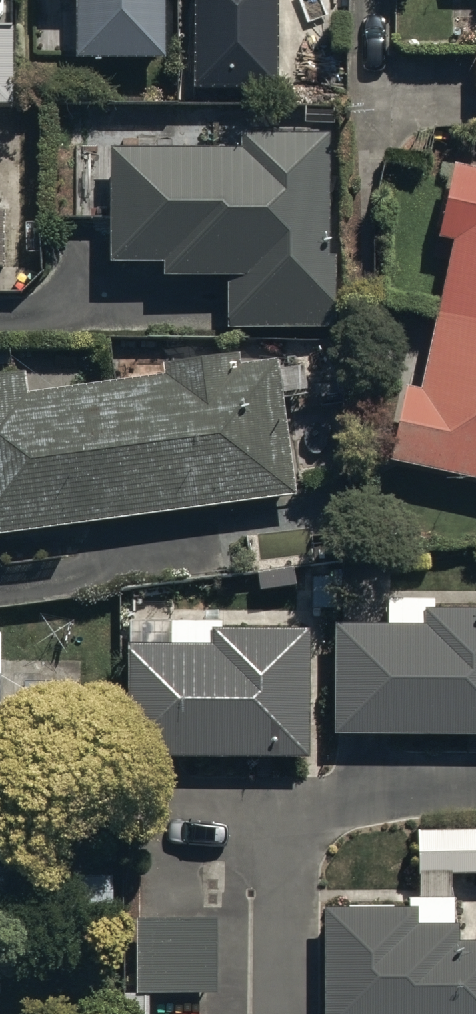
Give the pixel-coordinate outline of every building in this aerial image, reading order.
[(49,3),(81,3),(82,59),(171,59),(171,0),(49,0),(49,3)] [(195,93),(281,92),(280,0),(194,0),(195,93)] [(13,103),(13,24),(0,24),(0,103),(13,103)] [(330,147),(113,150),(115,277),(233,275),(233,330),(333,328),(330,147)] [(463,175),(398,467),(475,484),(475,178),(463,175)] [(0,381),(0,540),(297,499),(278,361),(28,395),(25,377),(0,381)] [(336,622),(337,735),(475,734),(475,606),(428,607),(428,622),(336,622)] [(138,618),(132,618),(133,753),(308,751),(307,630),(215,631),(215,646),(173,647),(173,609),(138,610),(138,618)] [(416,821),(418,895),(323,896),(325,1013),(475,1013),(475,931),(457,931),(456,887),(450,887),(450,864),(475,864),(475,820),(416,821)] [(215,907),(135,907),(136,984),(125,984),(125,1013),(149,1013),(149,981),(215,980),(215,907)]
